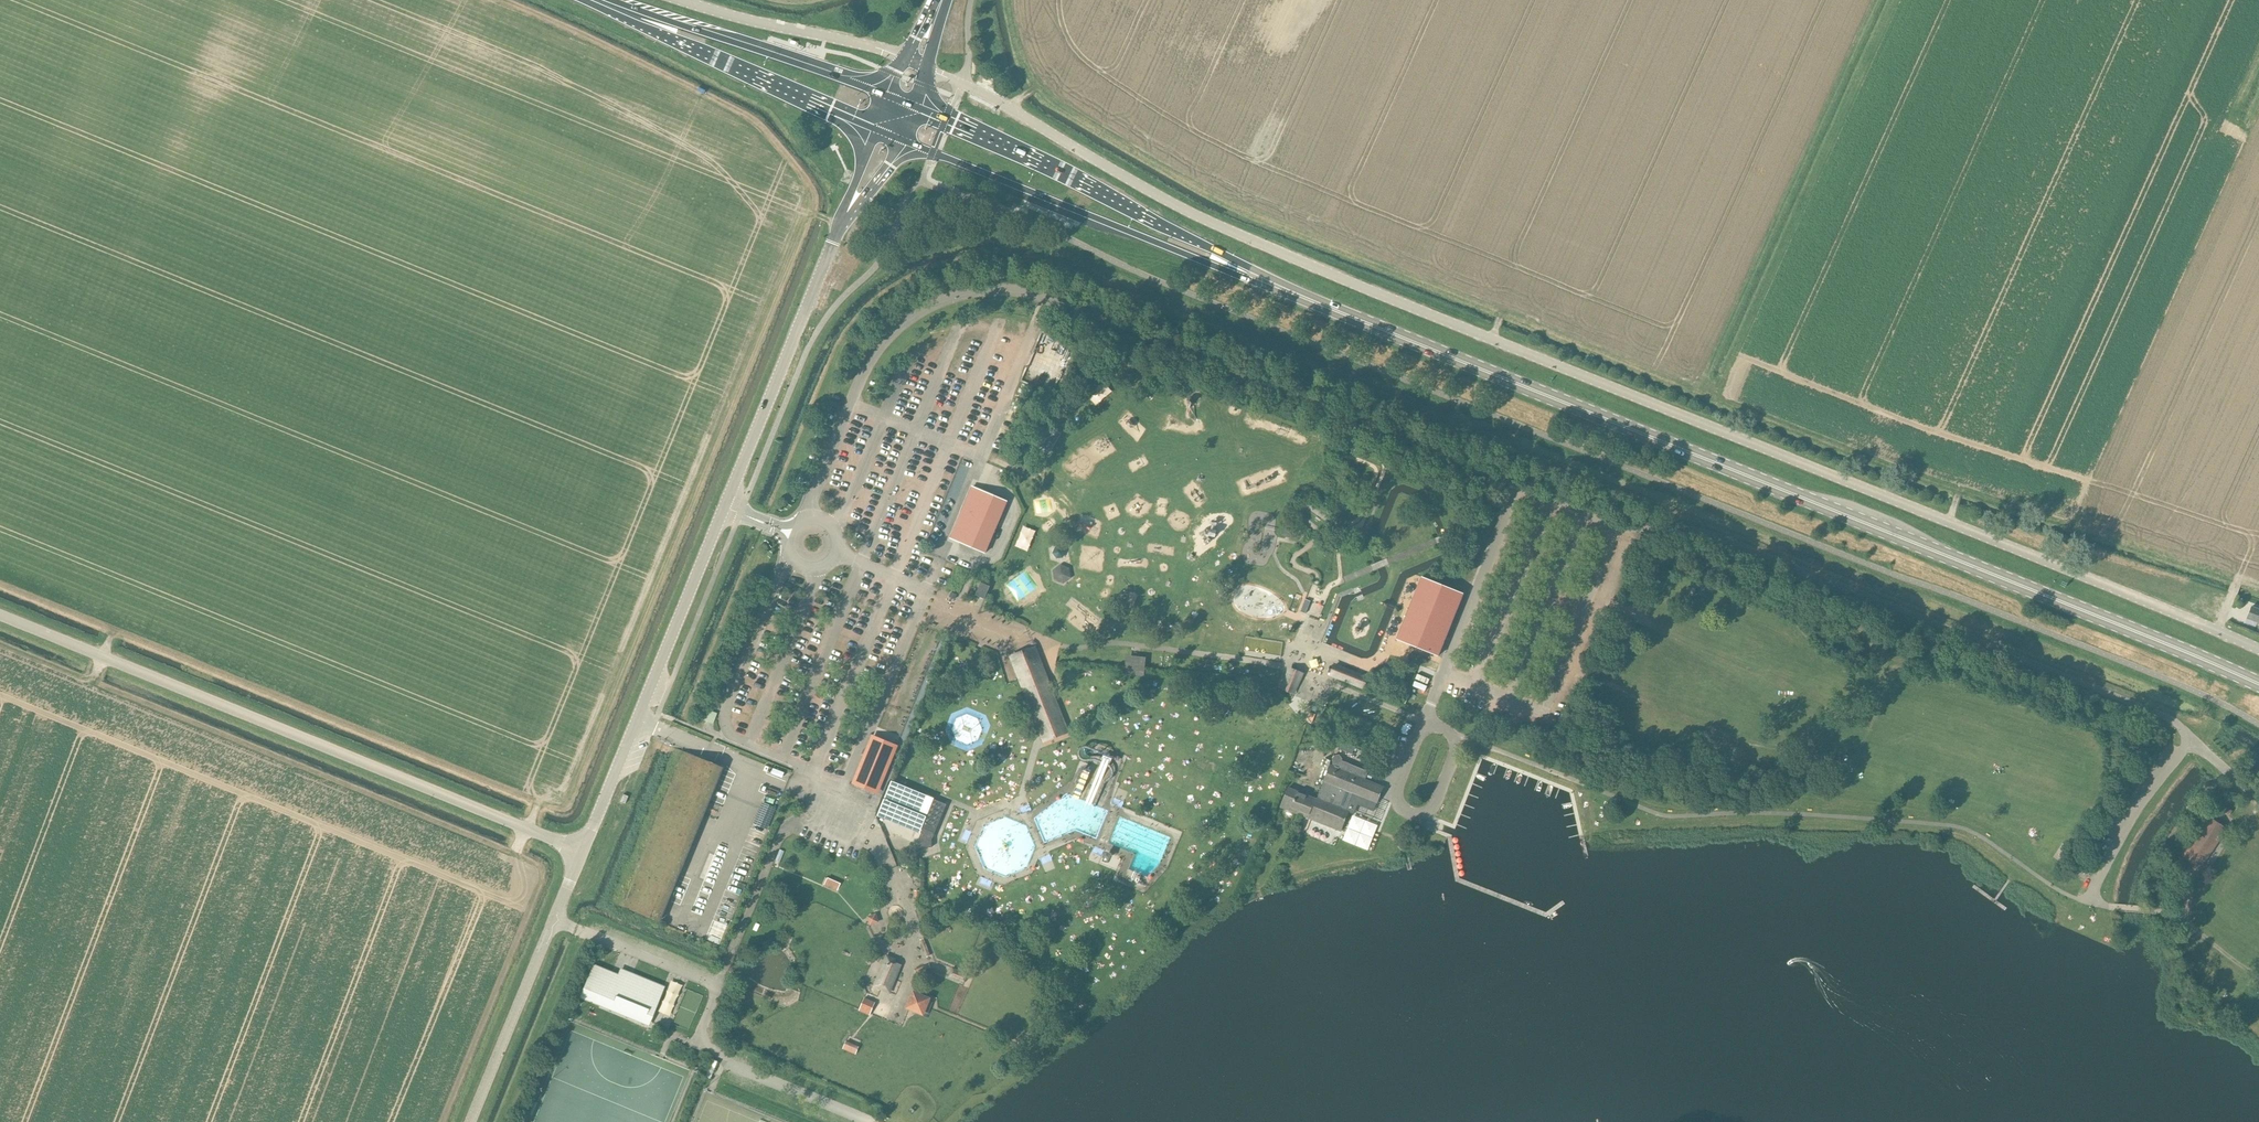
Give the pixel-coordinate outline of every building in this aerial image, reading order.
[(960,542),(985,553),(1008,502),(998,497),(972,487),(950,538),(960,542)] [(1402,624),(1396,639),(1433,654),(1438,656),(1463,594),(1421,576),(1405,616),(1402,624)] [(985,599),(990,586),(981,582),(976,595),(985,599)] [(2247,618),(2258,623),(2258,610),(2251,607),(2247,618)] [(1043,743),(1070,733),(1046,672),(1036,645),(1022,651),(1014,654),(1008,656),(1019,682),(1037,730),(1042,741),(1043,743)] [(1125,667),(1124,675),(1144,677),(1145,668),(1146,657),(1126,655),(1125,667)] [(1364,691),(1369,677),(1335,664),(1329,677),(1337,681),(1364,691)] [(1295,696),(1304,675),(1290,669),(1281,690),(1295,696)] [(704,710),(701,720),(712,725),(716,714),(712,713),(704,710)] [(855,782),(854,783),(877,792),(878,789),(896,746),(873,737),(855,782)] [(1342,742),(1340,749),(1352,754),(1352,753),(1355,747),(1350,745),(1342,742)] [(673,748),(609,901),(658,921),(659,920),(709,799),(721,768),(673,748)] [(1313,750),(1309,760),(1316,762),(1320,752),(1313,750)] [(1368,772),(1341,761),(1342,759),(1339,756),(1333,756),(1332,760),(1333,762),(1332,767),(1330,766),(1324,781),(1324,782),(1323,784),(1317,799),(1289,788),(1281,807),(1341,832),(1347,818),(1349,812),(1346,811),(1350,802),(1372,811),(1382,787),(1369,782),(1365,780),(1368,772)] [(1326,758),(1322,768),(1328,770),(1330,766),(1332,767),(1333,762),(1332,760),(1326,758)] [(946,802),(940,799),(939,802),(935,800),(934,800),(933,800),(933,803),(922,828),(923,828),(920,838),(920,848),(932,848),(932,840),(937,827),(946,805),(945,804),(946,802)] [(761,802),(752,823),(752,824),(766,829),(769,823),(775,808),(761,802)] [(912,834),(922,810),(909,805),(900,828),(912,834)] [(2200,869),(2226,829),(2206,816),(2180,855),(2200,869)] [(836,892),(839,885),(826,879),(823,887),(836,892)] [(881,920),(878,911),(869,914),(872,923),(881,920)] [(925,939),(922,940),(928,958),(932,956),(925,939)] [(889,992),(901,964),(894,962),(895,960),(887,956),(874,986),(889,992)] [(931,964),(916,969),(918,973),(933,969),(931,964)] [(964,983),(968,974),(953,967),(949,977),(964,983)] [(663,990),(620,972),(618,978),(614,976),(595,969),(581,1001),(599,1009),(603,1002),(608,1004),(607,1006),(649,1024),(663,990)] [(927,1008),(930,1001),(914,994),(907,1011),(909,1011),(923,1017),(927,1008)] [(858,1012),(869,1016),(870,1014),(875,1003),(864,998),(860,1008),(858,1012)] [(856,1054),(859,1047),(846,1041),(843,1049),(856,1054)]
